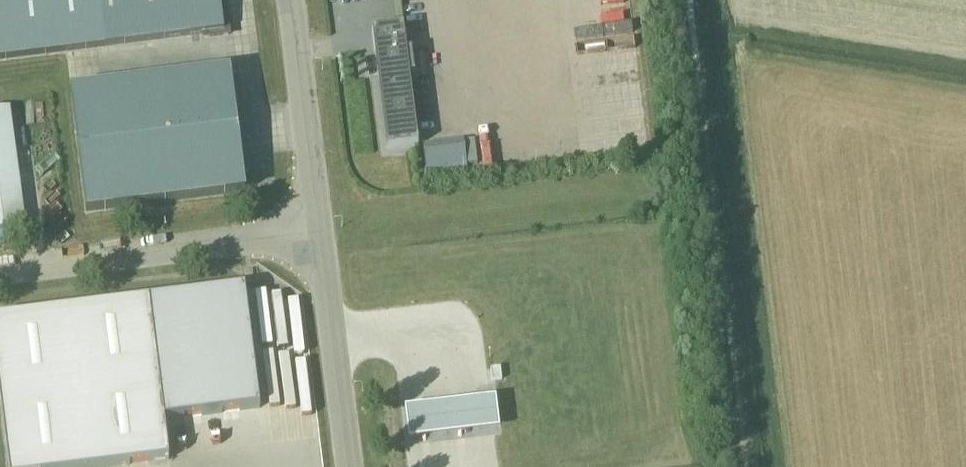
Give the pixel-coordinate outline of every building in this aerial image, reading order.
[(220,0),(0,0),(0,60),(204,34),(205,38),(229,35),(226,11),(222,12),(220,0)] [(418,146),(410,76),(415,76),(412,51),(406,52),(403,27),(371,31),(386,150),(418,146)] [(230,73),(71,93),(85,212),(245,192),(230,73)] [(26,229),(10,108),(0,110),(0,232),(26,229)] [(429,169),(468,167),(467,139),(427,141),(429,169)] [(0,320),(0,400),(8,466),(114,466),(169,460),(164,421),(260,409),(245,289),(0,320)] [(492,381),(494,381),(502,380),(500,368),(490,369),(492,381)] [(498,397),(406,408),(410,440),(502,429),(498,397)]
